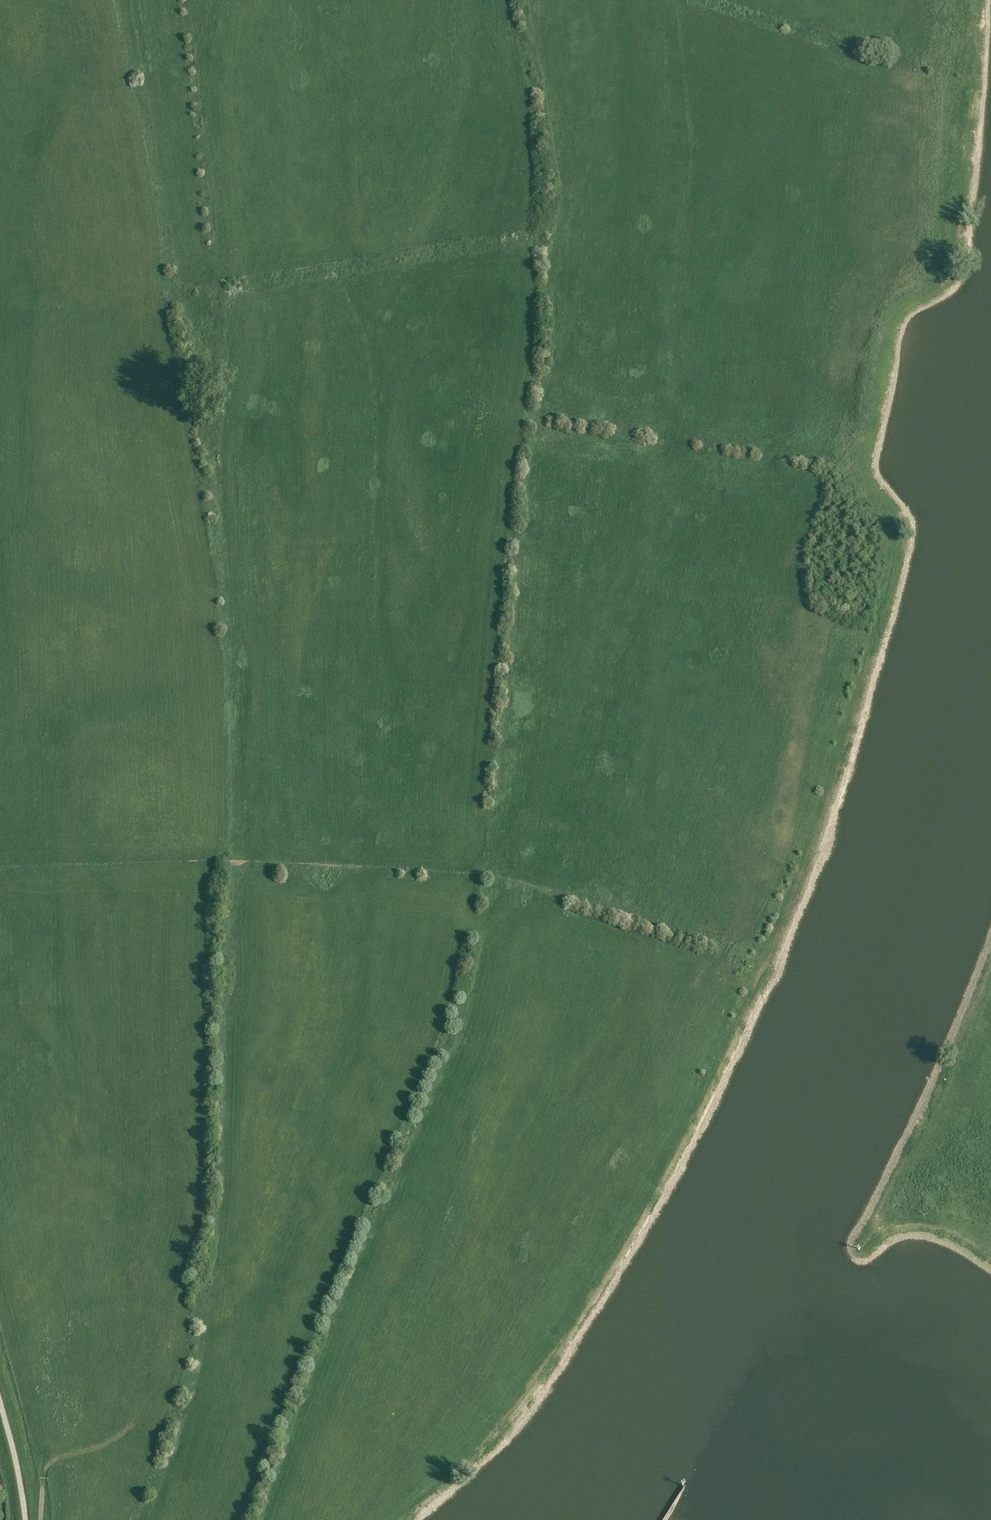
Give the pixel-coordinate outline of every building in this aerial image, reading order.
[(858,1256),(865,1253),(863,1247),(856,1249),(858,1256)]
